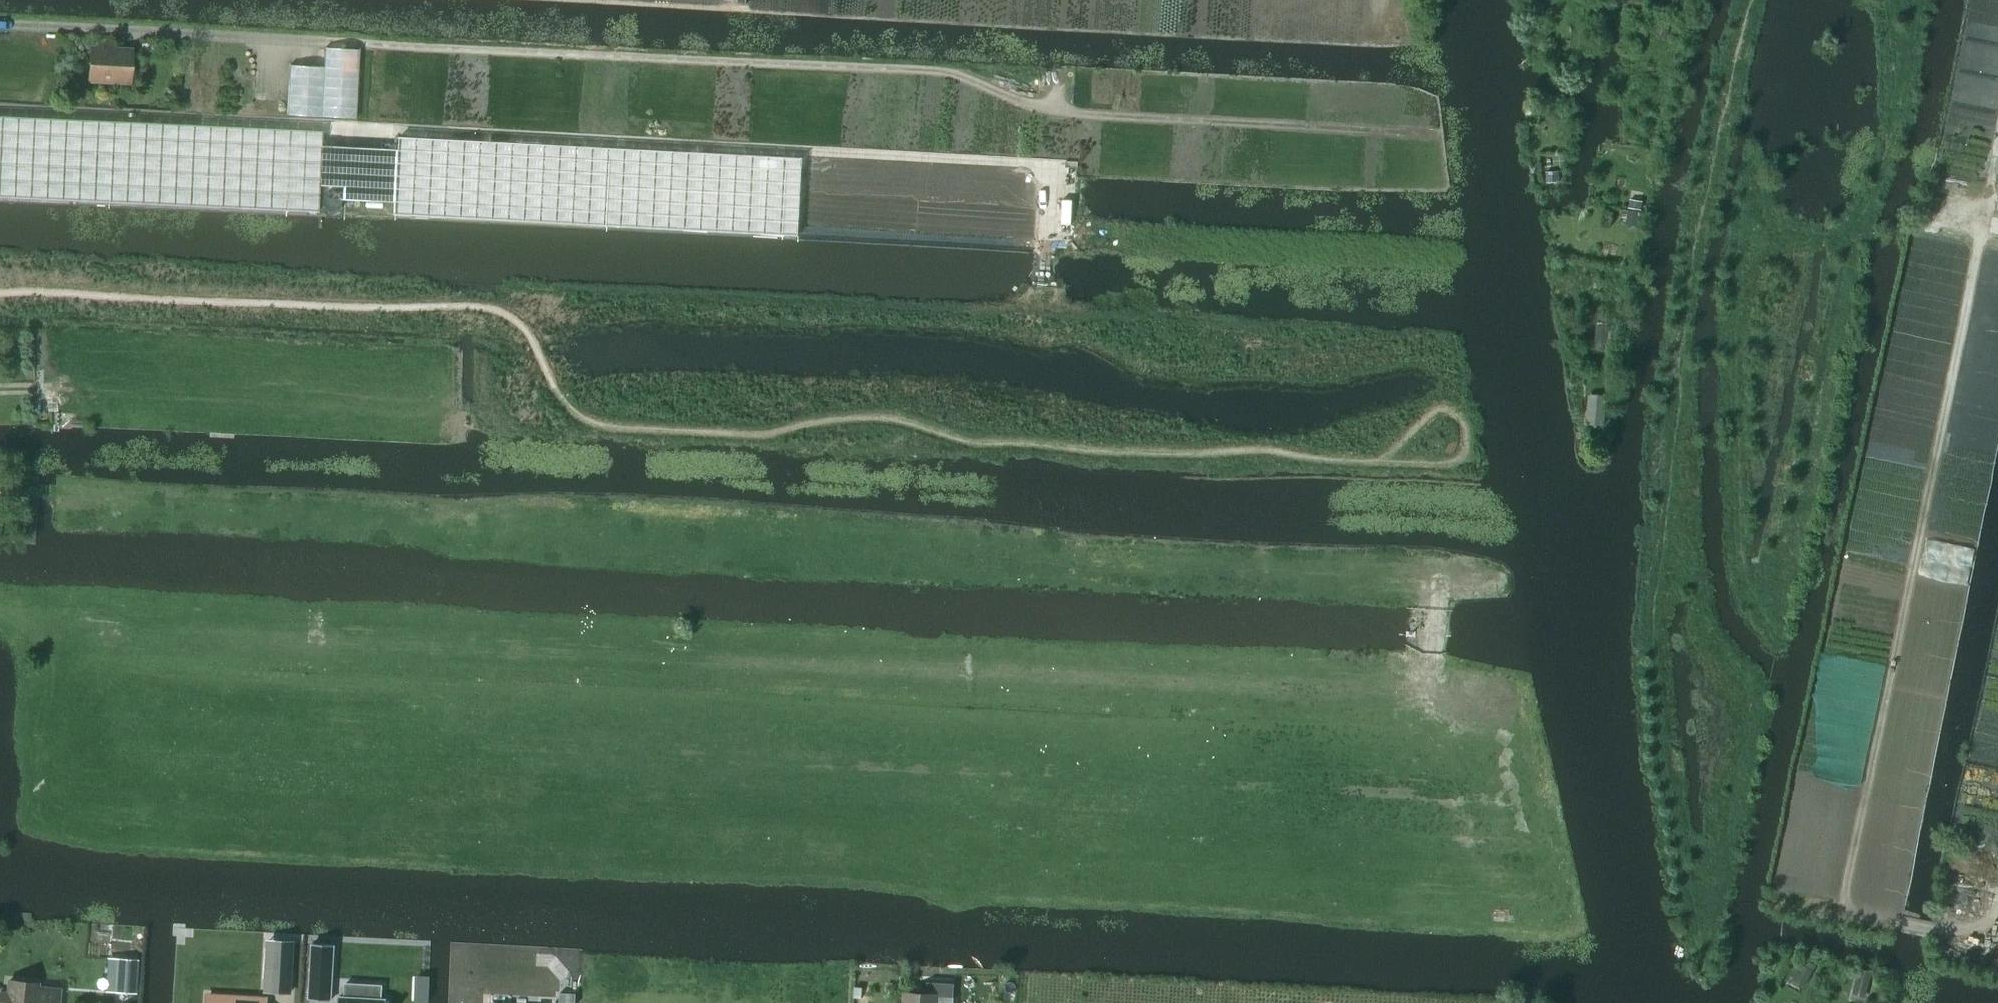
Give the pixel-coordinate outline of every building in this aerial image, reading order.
[(1670,12),(1683,15),(1686,2),(1678,0),(1673,0),(1670,12)] [(1657,23),(1655,32),(1666,36),(1669,27),(1657,23)] [(130,67),(131,51),(114,50),(114,44),(97,43),(97,59),(90,59),(89,80),(122,82),(123,66),(130,67)] [(321,131),(0,116),(0,197),(318,212),(319,188),(320,146),(321,131)] [(396,202),(396,215),(797,236),(802,159),(400,137),(399,150),(320,146),(319,188),(344,189),(344,200),(396,202)] [(1559,172),(1547,173),(1548,183),(1560,182),(1559,172)] [(1631,200),(1630,208),(1641,210),(1643,202),(1631,200)] [(1629,212),(1627,227),(1635,229),(1638,213),(1629,212)] [(1594,340),(1606,342),(1608,328),(1597,326),(1594,340)] [(334,945),(313,944),(309,1000),(331,1001),(334,945)] [(267,967),(266,992),(290,994),(293,948),(281,947),(279,968),(267,967)] [(117,959),(115,990),(136,991),(138,960),(117,959)] [(1803,960),(1793,978),(1804,984),(1814,966),(1803,960)] [(1858,968),(1852,990),(1865,993),(1871,971),(1858,968)] [(59,991),(37,989),(38,984),(9,981),(8,995),(0,994),(0,1002),(58,1002),(59,991)] [(954,984),(927,983),(927,995),(905,994),(905,1002),(938,1002),(938,997),(954,998),(954,984)] [(376,986),(346,984),(345,998),(339,997),(339,1002),(387,1002),(387,1000),(381,1000),(382,986),(376,986)] [(576,994),(564,994),(560,993),(559,1002),(575,1002),(576,994)]
